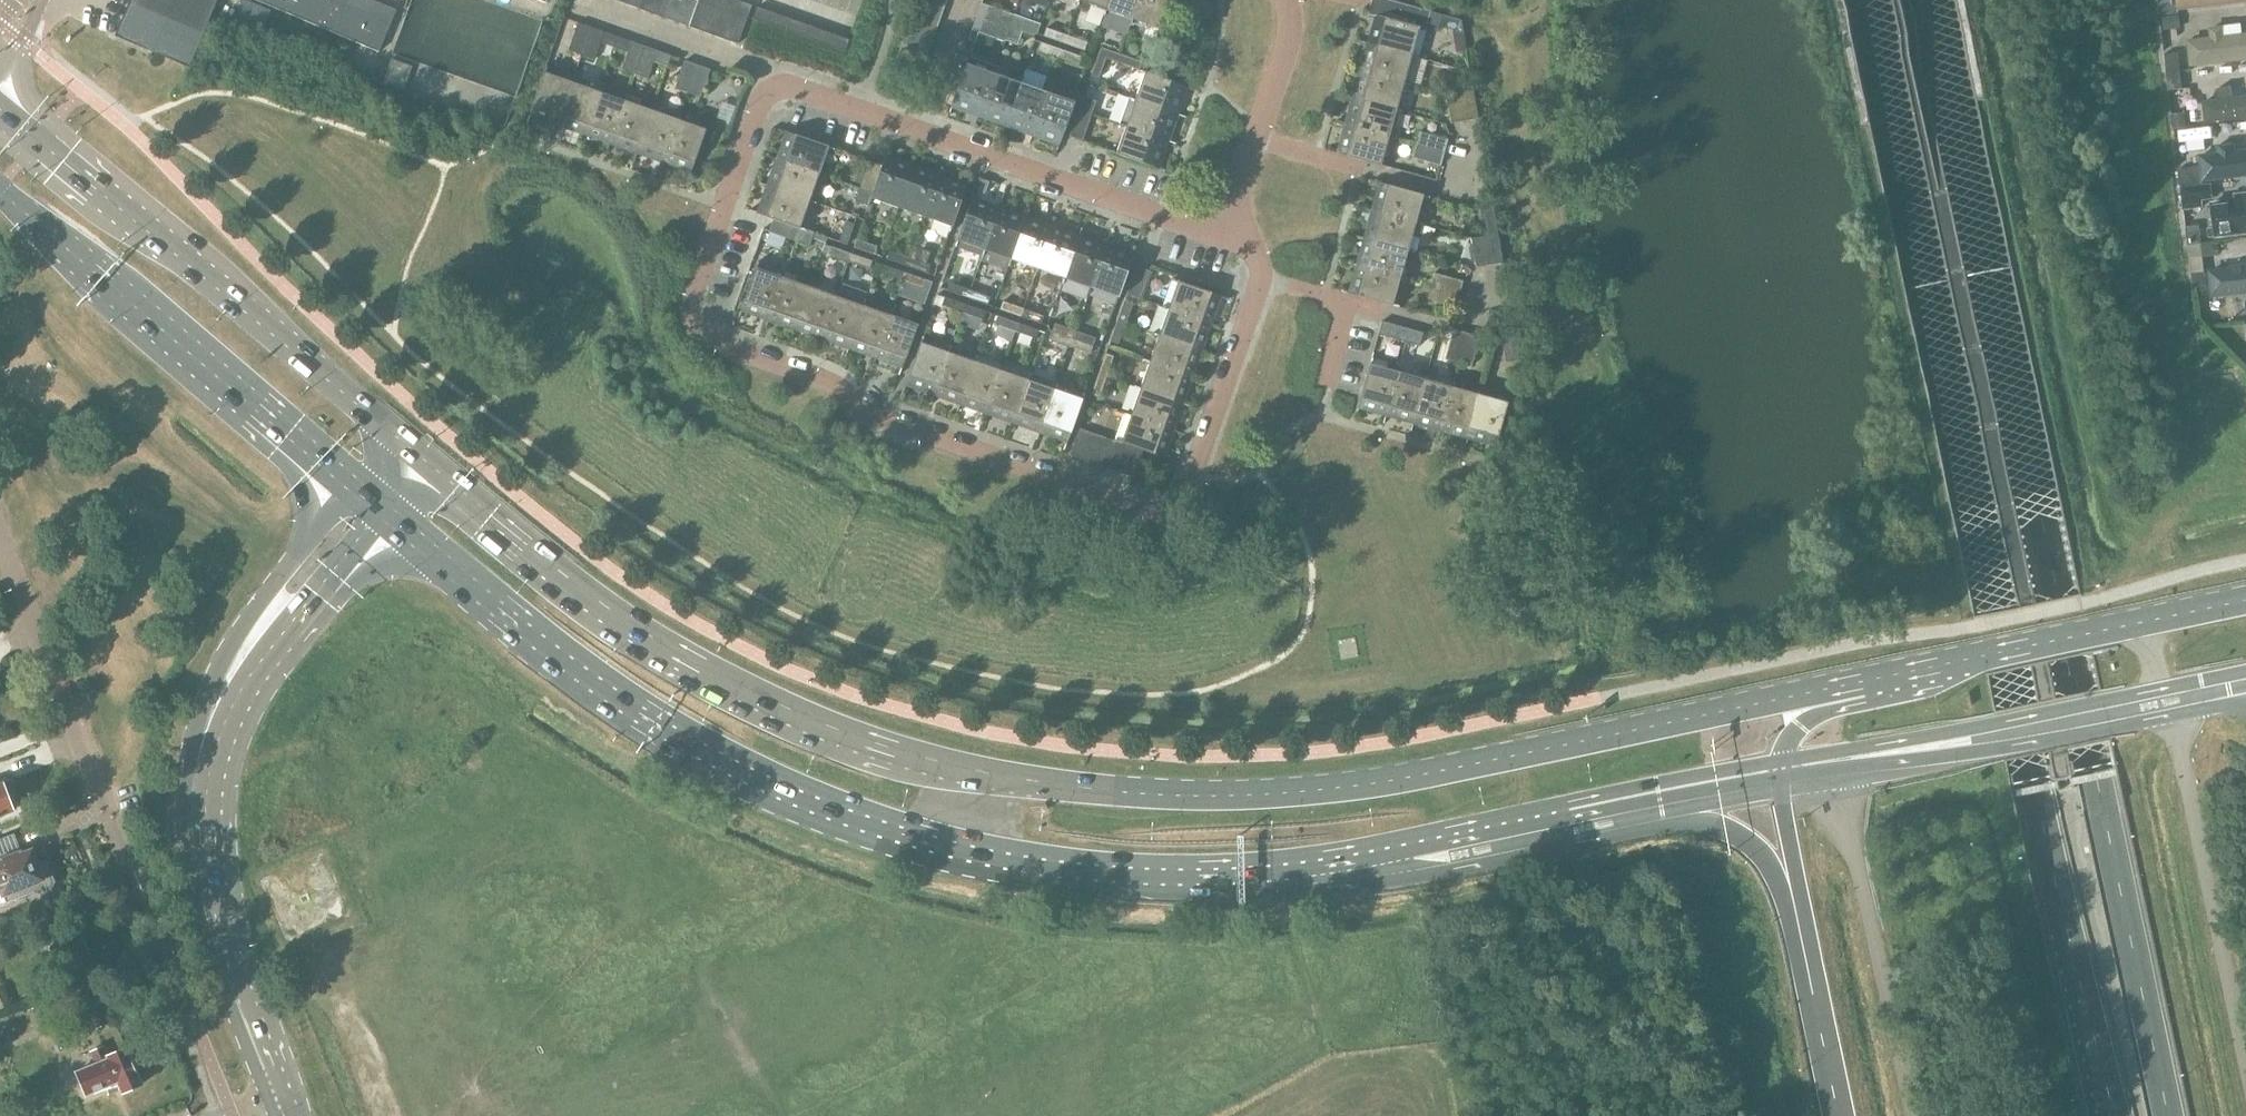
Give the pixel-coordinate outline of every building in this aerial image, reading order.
[(217,0),(130,0),(115,36),(168,58),(189,67),(217,0)] [(247,0),(242,0),(236,14),(264,25),(270,10),(247,0)] [(378,51),(396,9),(375,0),(257,0),(378,51)] [(625,4),(638,8),(641,0),(626,0),(625,4)] [(638,8),(650,12),(655,0),(641,0),(638,8)] [(663,17),(669,0),(655,0),(650,12),(663,17)] [(676,21),(683,0),(669,0),(663,17),(676,21)] [(676,21),(688,26),(698,0),(683,0),(676,21)] [(688,26),(700,30),(710,4),(699,0),(698,0),(688,26)] [(734,0),(716,0),(714,5),(722,8),(730,11),(734,0)] [(747,17),(751,4),(738,0),(734,0),(730,11),(734,12),(747,17)] [(915,4),(942,13),(946,1),(944,0),(917,0),(915,4)] [(1076,6),(1088,10),(1090,4),(1106,9),(1109,0),(1078,0),(1076,6)] [(1106,9),(1132,19),(1139,0),(1109,0),(1106,9)] [(1132,19),(1160,28),(1170,0),(1139,0),(1132,19)] [(1430,11),(1391,0),(1371,0),(1367,14),(1378,17),(1371,44),(1411,55),(1418,28),(1425,30),(1430,11)] [(2159,15),(2161,14),(2167,14),(2171,13),(2178,13),(2178,12),(2177,0),(2157,0),(2159,15)] [(2179,9),(2244,0),(2178,0),(2179,9)] [(977,15),(1010,27),(1014,14),(981,2),(977,15)] [(714,5),(710,4),(700,30),(713,34),(722,8),(714,5)] [(937,26),(942,13),(915,4),(911,17),(937,26)] [(1175,5),(1174,16),(1184,17),(1185,5),(1175,5)] [(770,25),(775,13),(756,6),(752,18),(770,25)] [(722,8),(713,34),(725,39),(734,12),(730,11),(722,8)] [(747,17),(734,12),(725,39),(737,43),(747,17)] [(770,25),(789,32),(793,19),(775,13),(770,25)] [(1027,18),(1014,14),(1010,27),(1022,31),(1027,18)] [(1461,19),(1441,14),(1438,25),(1463,32),(1461,19)] [(1005,40),(1010,27),(977,15),(972,28),(1005,40)] [(2180,27),(2179,15),(2162,17),(2163,29),(2180,27)] [(933,39),(937,26),(911,17),(906,29),(933,39)] [(807,38),(811,26),(793,19),(789,32),(807,38)] [(2210,24),(2211,35),(2189,36),(2191,64),(2245,60),(2245,29),(2244,21),(2210,24)] [(581,54),(590,26),(578,22),(569,50),(581,54)] [(616,36),(607,32),(590,26),(581,54),(594,58),(600,41),(613,46),(616,36)] [(811,26),(807,38),(825,44),(830,32),(811,26)] [(1018,44),(1022,31),(1010,27),(1005,40),(1018,44)] [(1043,35),(1064,43),(1067,35),(1046,27),(1043,35)] [(928,51),(933,39),(906,29),(902,42),(928,51)] [(830,32),(825,44),(844,51),(848,39),(830,32)] [(1087,42),(1067,35),(1064,43),(1084,50),(1087,42)] [(613,46),(624,50),(628,51),(622,69),(635,73),(644,46),(616,36),(613,46)] [(924,64),(928,51),(902,42),(897,54),(924,64)] [(1038,50),(1059,57),(1061,49),(1041,42),(1038,50)] [(1411,55),(1371,44),(1363,71),(1403,82),(1411,55)] [(672,55),(644,46),(635,73),(647,78),(653,62),(668,68),(672,55)] [(1106,57),(1106,58),(1118,62),(1121,54),(1101,47),(1098,54),(1106,57)] [(1082,56),(1061,49),(1059,57),(1079,64),(1082,56)] [(2178,71),(2180,71),(2178,53),(2166,54),(2164,54),(2166,72),(2168,72),(2178,71)] [(1099,78),(1106,58),(1106,57),(1098,54),(1091,75),(1099,78)] [(1141,61),(1121,54),(1118,62),(1139,69),(1141,61)] [(381,82),(405,91),(414,66),(390,58),(381,82)] [(698,65),(685,60),(675,87),(688,92),(698,65)] [(952,102),(979,112),(993,73),(966,63),(952,102)] [(710,69),(698,65),(688,92),(700,97),(710,69)] [(546,66),(526,122),(527,122),(531,111),(557,120),(553,132),(554,132),(574,75),(573,75),(571,81),(545,72),(547,66),(546,66)] [(720,73),(714,70),(710,81),(716,83),(720,73)] [(1144,71),(1135,99),(1174,112),(1183,85),(1144,71)] [(1403,82),(1363,71),(1356,98),(1395,109),(1403,82)] [(2182,88),(2180,71),(2178,71),(2168,72),(2166,72),(2168,90),(2170,90),(2182,88)] [(979,112),(1006,121),(1020,82),(993,73),(979,112)] [(587,80),(574,75),(554,132),(558,121),(584,130),(580,141),(601,85),(600,85),(598,91),(585,86),(587,80)] [(1006,121),(1033,131),(1047,92),(1046,92),(1050,79),(1041,76),(1036,88),(1020,82),(1006,121)] [(2244,92),(2243,84),(2218,85),(2219,97),(2204,98),(2205,118),(2245,116),(2245,91),(2244,92)] [(601,85),(580,141),(581,141),(585,130),(611,139),(607,151),(627,94),(615,90),(613,96),(599,91),(601,85)] [(1477,118),(1473,89),(1460,92),(1464,120),(1477,118)] [(1047,92),(1033,131),(1060,141),(1074,102),(1047,92)] [(1464,120),(1460,92),(1446,94),(1450,123),(1464,120)] [(640,99),(627,94),(607,151),(611,139),(637,149),(633,160),(634,160),(654,104),(653,104),(651,110),(638,105),(640,99)] [(1083,96),(1079,109),(1092,113),(1096,101),(1083,96)] [(1395,109),(1356,98),(1348,125),(1388,136),(1395,109)] [(1164,139),(1174,112),(1135,99),(1125,125),(1164,139)] [(728,121),(734,105),(723,101),(717,117),(728,121)] [(654,104),(634,160),(638,149),(664,158),(660,169),(660,170),(680,113),(665,108),(663,114),(652,110),(654,104)] [(1082,141),(1092,113),(1079,109),(1069,136),(1082,141)] [(681,113),(680,113),(660,170),(661,170),(665,158),(691,167),(686,179),(688,179),(708,123),(706,122),(704,128),(679,119),(681,113)] [(2174,129),(2175,129),(2184,127),(2182,113),(2173,114),(2172,114),(2174,129)] [(1155,167),(1164,139),(1125,125),(1116,153),(1155,167)] [(1388,136),(1348,125),(1340,153),(1380,164),(1388,136)] [(1419,131),(1415,144),(1444,152),(1447,139),(1419,131)] [(827,146),(788,132),(779,159),(818,173),(827,146)] [(1444,152),(1415,144),(1412,158),(1440,166),(1444,152)] [(858,157),(841,151),(838,160),(855,166),(858,157)] [(870,197),(897,207),(911,168),(883,158),(880,165),(871,192),(869,197),(870,197)] [(818,173),(779,159),(769,186),(808,200),(818,173)] [(868,160),(858,187),(871,192),(880,165),(868,160)] [(2178,169),(2180,187),(2203,184),(2201,166),(2180,169),(2178,169)] [(911,168),(897,207),(924,216),(938,177),(911,168)] [(938,177),(924,216),(951,226),(964,186),(938,177)] [(1383,183),(1375,211),(1421,224),(1424,214),(1417,212),(1422,194),(1383,183)] [(2203,184),(2180,187),(2183,209),(2185,209),(2202,207),(2201,200),(2213,198),(2211,183),(2203,184)] [(808,200),(769,186),(760,214),(772,219),(772,217),(799,227),(808,200)] [(871,192),(858,187),(853,201),(867,205),(870,197),(869,197),(871,192)] [(969,200),(955,239),(984,249),(998,210),(969,200)] [(1492,205),(1478,208),(1483,236),(1497,234),(1492,205)] [(998,210),(984,249),(1010,259),(1024,219),(998,210)] [(1375,211),(1367,238),(1406,249),(1411,234),(1418,236),(1421,224),(1375,211)] [(772,217),(772,219),(768,230),(796,240),(800,227),(799,227),(772,217)] [(1024,219),(1010,259),(1037,268),(1051,229),(1024,219)] [(838,241),(846,244),(854,224),(846,221),(838,241)] [(2187,244),(2189,244),(2201,243),(2199,225),(2187,226),(2185,226),(2187,244)] [(800,227),(796,240),(808,244),(813,231),(800,227)] [(1051,229),(1037,268),(1064,278),(1078,238),(1051,229)] [(1488,265),(1502,262),(1497,234),(1483,236),(1488,265)] [(1470,238),(1476,267),(1488,265),(1483,236),(1470,238)] [(1078,238),(1064,278),(1091,287),(1104,248),(1078,238)] [(1367,238),(1359,266),(1399,277),(1406,249),(1367,238)] [(852,246),(873,253),(876,246),(855,239),(852,246)] [(2189,244),(2187,244),(2191,274),(2193,273),(2205,272),(2203,256),(2201,243),(2189,244)] [(827,252),(848,260),(850,252),(830,245),(827,252)] [(914,245),(909,258),(907,265),(926,273),(929,265),(926,264),(931,251),(914,245)] [(1104,248),(1091,287),(1117,296),(1131,257),(1104,248)] [(885,257),(907,265),(909,258),(888,250),(885,257)] [(850,252),(848,260),(868,267),(871,259),(850,252)] [(2209,264),(2212,294),(2245,291),(2245,261),(2209,264)] [(902,279),(905,272),(883,264),(881,272),(902,279)] [(1148,270),(1136,265),(1126,293),(1139,297),(1148,270)] [(769,315),(783,276),(755,266),(741,305),(769,315)] [(1399,277),(1359,266),(1352,293),(1391,304),(1399,277)] [(905,272),(902,279),(921,286),(924,279),(905,272)] [(2193,273),(2191,274),(2194,292),(2195,291),(2207,290),(2205,272),(2193,273)] [(1435,274),(1431,285),(1459,294),(1463,282),(1435,274)] [(796,324),(810,286),(783,276),(769,315),(796,324)] [(1177,280),(1168,308),(1206,321),(1216,294),(1177,280)] [(946,290),(967,298),(970,290),(949,282),(946,290)] [(1459,294),(1431,285),(1427,300),(1455,308),(1459,294)] [(823,334),(836,295),(810,286),(796,324),(823,334)] [(970,290),(967,298),(987,305),(990,297),(970,290)] [(849,343),(863,304),(836,295),(823,334),(849,343)] [(962,311),(965,303),(944,296),(941,303),(962,311)] [(1117,320),(1125,323),(1132,302),(1124,299),(1117,320)] [(999,309),(1021,317),(1023,309),(1002,301),(999,309)] [(965,303),(962,311),(982,318),(985,310),(965,303)] [(876,353),(890,314),(863,304),(849,343),(876,353)] [(1168,308),(1158,334),(1197,348),(1206,321),(1168,308)] [(1023,309),(1021,317),(1040,323),(1043,316),(1023,309)] [(903,362),(917,323),(890,314),(876,353),(903,362)] [(1016,330),(1019,322),(997,315),(994,323),(1016,330)] [(1117,320),(1109,340),(1117,343),(1125,323),(1117,320)] [(1377,334),(1405,342),(1409,329),(1381,321),(1377,334)] [(1019,322),(1016,330),(1035,336),(1038,329),(1019,322)] [(1073,338),(1075,331),(1054,323),(1051,331),(1073,338)] [(1409,329),(1405,342),(1419,346),(1422,332),(1409,329)] [(1445,357),(1458,360),(1466,333),(1453,329),(1445,357)] [(1051,331),(1050,333),(1049,338),(1070,346),(1073,338),(1051,331)] [(1073,338),(1092,345),(1095,337),(1075,331),(1073,338)] [(1519,360),(1514,332),(1501,334),(1506,362),(1519,360)] [(1466,333),(1458,360),(1471,364),(1479,336),(1466,333)] [(1158,334),(1149,361),(1187,375),(1197,348),(1158,334)] [(1090,353),(1092,345),(1073,338),(1070,346),(1090,353)] [(920,341),(906,380),(934,390),(948,351),(920,341)] [(948,351),(934,390),(961,400),(975,361),(948,351)] [(1098,373),(1106,376),(1113,356),(1105,353),(1098,373)] [(975,361),(961,400),(987,409),(1001,370),(975,361)] [(1149,361),(1139,388),(1178,401),(1187,375),(1149,361)] [(1385,368),(1369,364),(1358,403),(1386,411),(1397,372),(1396,371),(1398,364),(1387,361),(1385,368)] [(1001,370),(987,409),(1014,419),(1028,379),(1001,370)] [(1413,419),(1425,379),(1397,372),(1386,411),(1413,419)] [(1098,373),(1091,393),(1099,396),(1106,376),(1098,373)] [(1028,379),(1014,419),(1041,428),(1055,389),(1028,379)] [(1441,427),(1452,387),(1425,379),(1413,419),(1441,427)] [(1468,434),(1479,395),(1452,387),(1441,427),(1468,434)] [(1125,412),(1125,413),(1169,428),(1178,401),(1139,388),(1130,414),(1125,412)] [(1055,389),(1041,428),(1068,438),(1082,398),(1055,389)] [(1496,442),(1507,403),(1479,395),(1468,434),(1496,442)] [(1130,445),(1141,449),(1159,455),(1169,428),(1125,413),(1115,440),(1117,440),(1130,445)] [(1069,453),(1083,458),(1092,431),(1079,427),(1069,453)] [(1083,458),(1095,463),(1105,436),(1092,431),(1083,458)] [(1117,440),(1115,440),(1105,436),(1095,463),(1108,467),(1117,440)] [(1120,471),(1130,445),(1117,440),(1108,467),(1120,471)] [(1120,471),(1133,476),(1141,449),(1130,445),(1120,471)] [(13,810),(12,806),(13,803),(10,795),(7,794),(3,783),(0,784),(0,815),(13,810)] [(50,886),(52,881),(46,864),(41,862),(37,864),(31,850),(20,854),(20,852),(2,859),(3,861),(0,862),(0,906),(50,886)] [(111,1054),(103,1046),(90,1051),(95,1063),(76,1071),(86,1095),(117,1082),(121,1092),(141,1084),(126,1048),(111,1054)]
